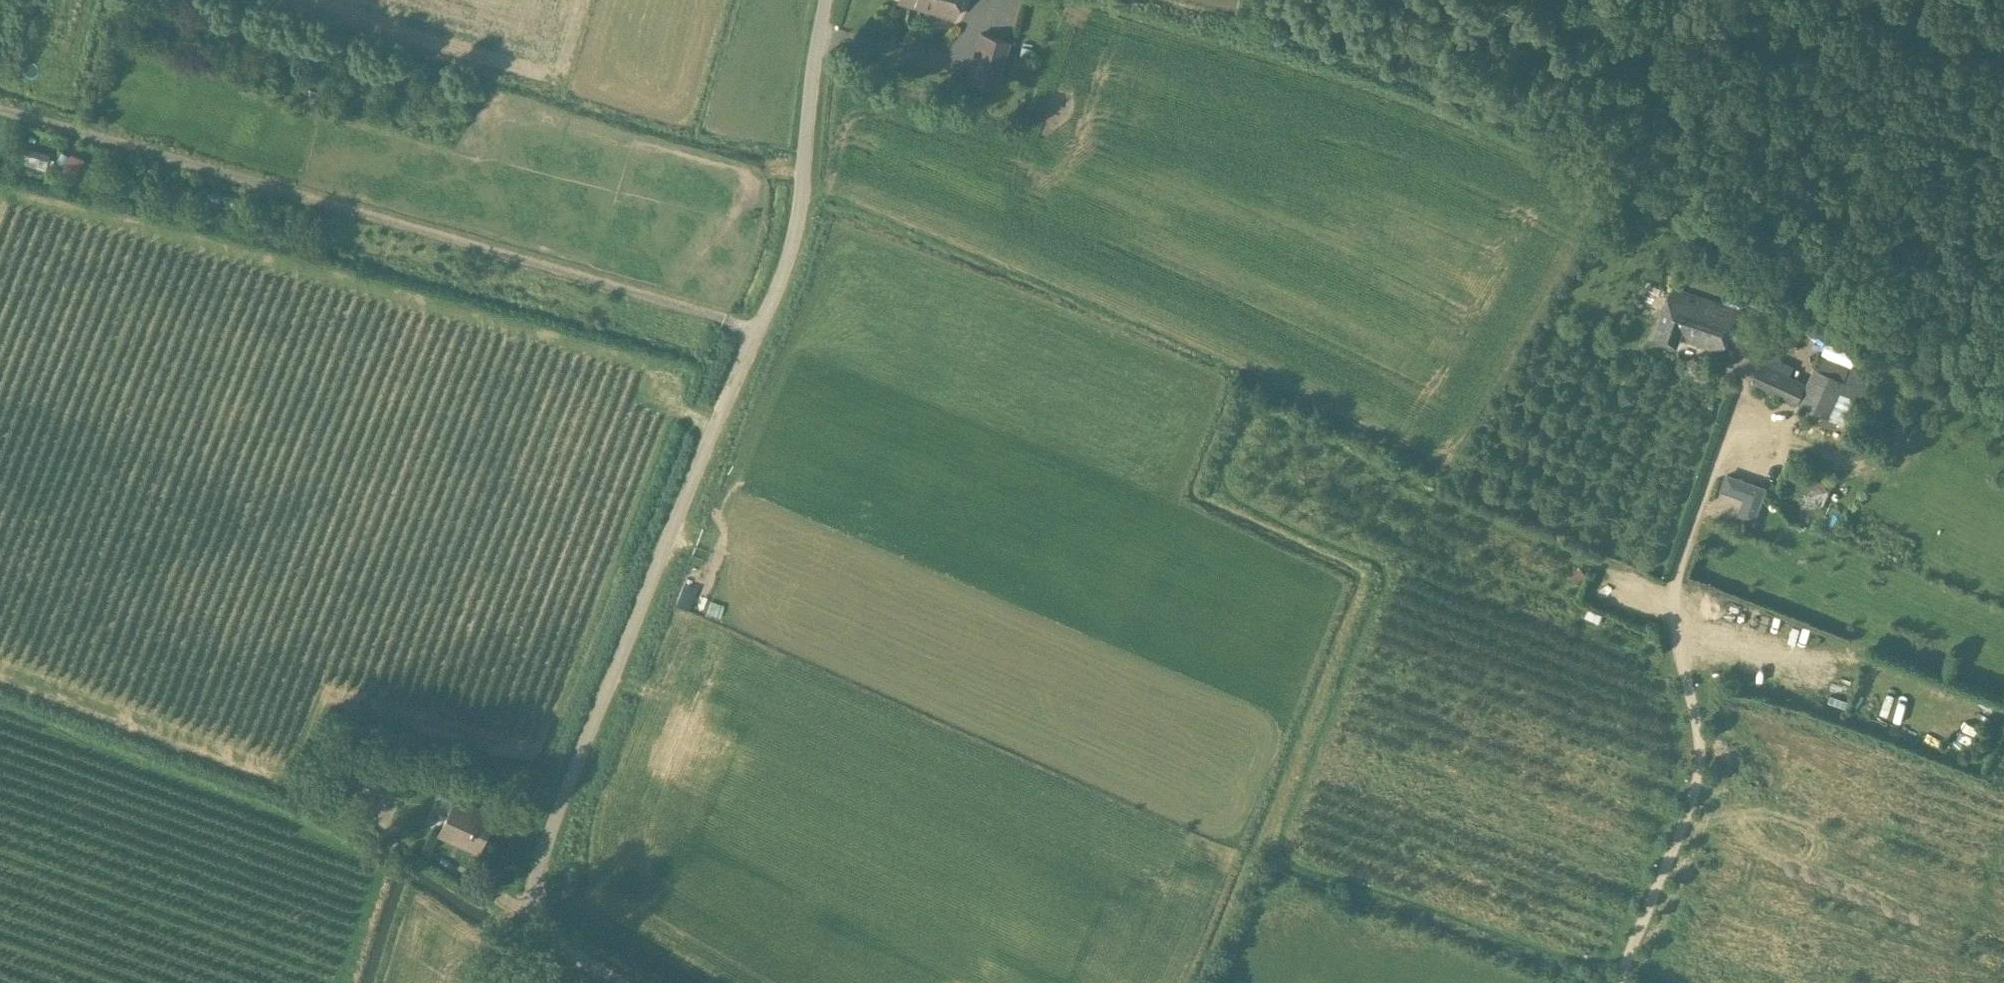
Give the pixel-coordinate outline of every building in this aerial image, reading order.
[(898,1),(954,17),(959,0),(898,0),(898,1)] [(980,32),(965,80),(996,89),(1010,41),(980,32)] [(1654,337),(1676,345),(1679,337),(1722,352),(1732,323),(1756,331),(1760,317),(1737,310),(1672,287),(1654,337)] [(1760,363),(1750,383),(1798,404),(1799,404),(1836,421),(1852,387),(1845,384),(1846,382),(1814,367),(1807,384),(1760,363)] [(1745,498),(1739,513),(1755,520),(1770,484),(1729,467),(1721,487),(1745,498)] [(439,833),(477,850),(494,814),(455,796),(439,833)]
